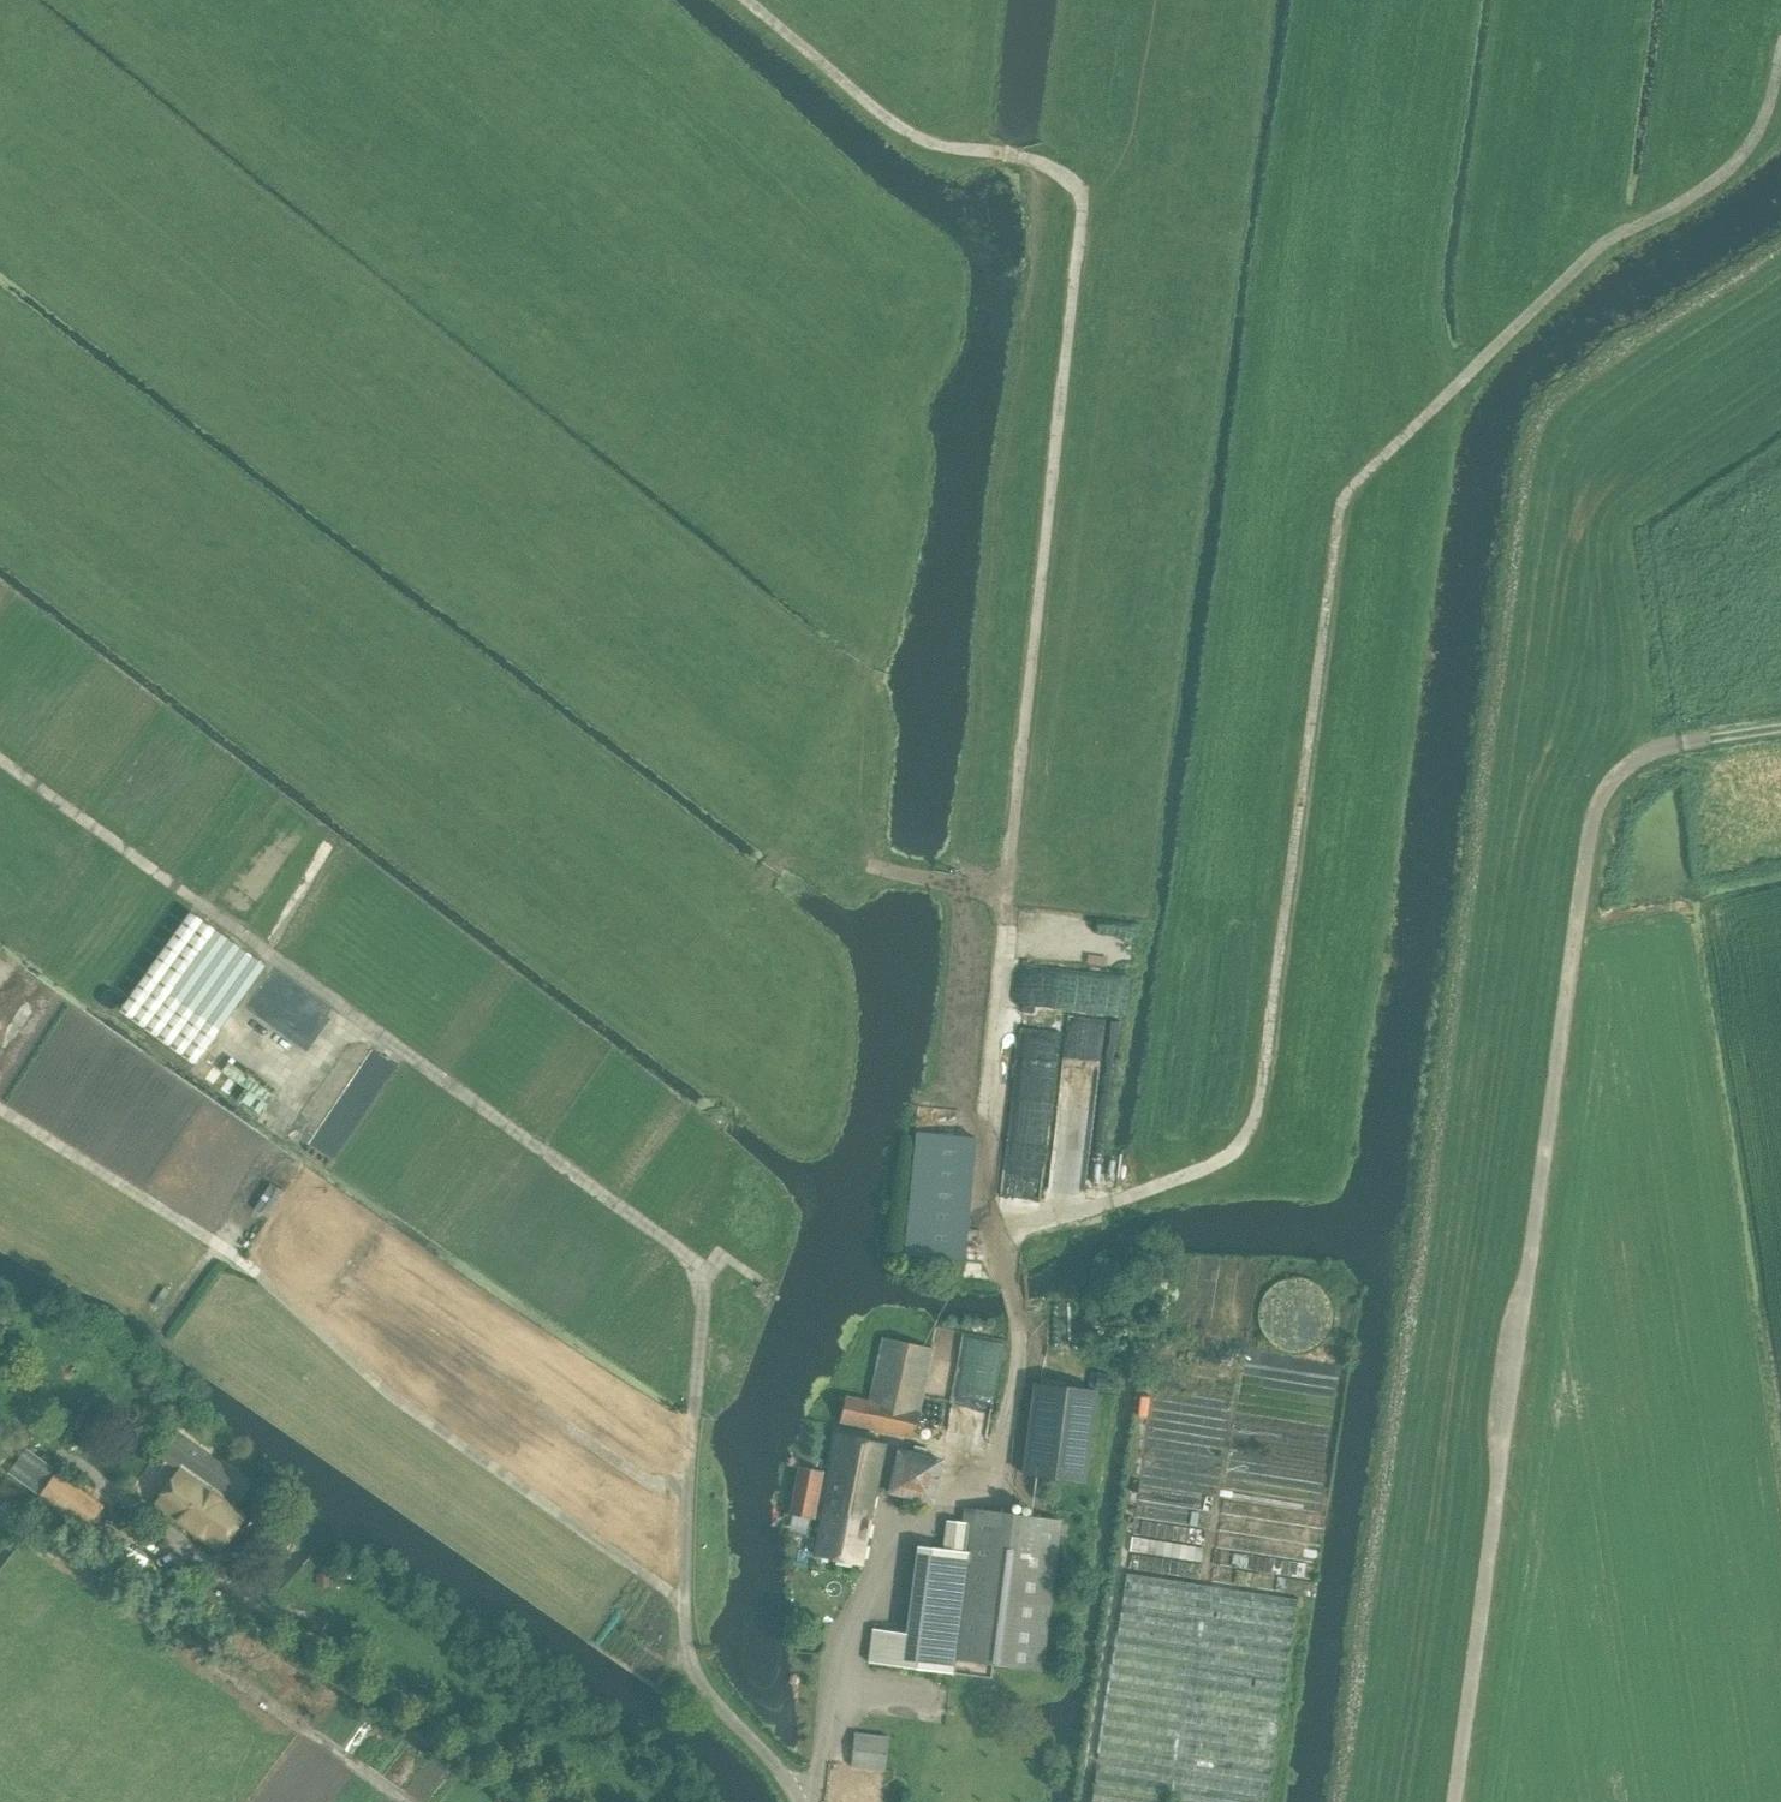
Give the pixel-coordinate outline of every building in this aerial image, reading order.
[(119,1009),(195,1064),(262,972),(266,966),(190,912),(146,972),(119,1009)] [(904,1255),(964,1261),(976,1139),(915,1133),(904,1255)] [(254,1208),(267,1216),(283,1191),(270,1183),(254,1208)] [(839,1422),(913,1438),(932,1349),(882,1338),(869,1402),(844,1397),(839,1422)] [(1022,1474),(1084,1482),(1096,1391),(1034,1384),(1022,1474)] [(178,1470),(154,1505),(221,1552),(246,1515),(233,1506),(236,1501),(237,1501),(249,1483),(175,1432),(163,1450),(158,1456),(178,1470)] [(814,1555),(861,1565),(885,1444),(838,1434),(822,1511),(815,1510),(822,1472),(798,1467),(789,1515),(820,1521),(814,1555)] [(25,1448),(6,1473),(38,1497),(37,1498),(44,1503),(35,1514),(56,1529),(64,1518),(83,1533),(104,1505),(58,1470),(57,1472),(25,1448)] [(889,1495),(932,1504),(942,1459),(899,1449),(889,1495)] [(954,1659),(1040,1670),(1060,1522),(965,1509),(963,1523),(945,1520),(942,1548),(916,1545),(905,1634),(871,1629),(867,1662),(953,1673),(954,1659)] [(87,1542),(98,1550),(105,1541),(95,1532),(87,1542)] [(1165,1798),(1188,1801),(1264,1801),(1296,1599),(1127,1572),(1091,1801),(1165,1801),(1165,1798)] [(328,1586),(329,1574),(317,1573),(316,1586),(328,1586)] [(851,1767),(884,1771),(888,1737),(854,1733),(851,1767)]
